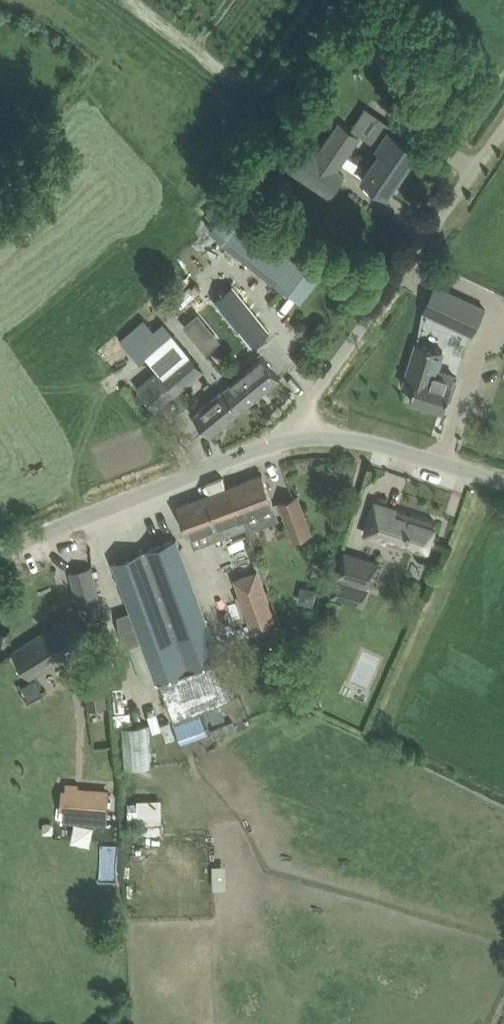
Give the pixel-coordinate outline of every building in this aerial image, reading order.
[(364,177),(388,193),(418,149),(396,134),(399,129),(378,114),(377,116),(379,117),(368,133),(382,142),(379,146),(378,148),(382,150),(364,177)] [(305,147),(291,168),(317,185),(320,181),(334,190),(345,174),(337,169),(342,161),(347,154),(360,136),(341,123),(318,156),(305,147)] [(310,267),(230,206),(212,231),(291,292),(310,267)] [(435,285),(423,310),(474,334),(486,308),(435,285)] [(253,345),(270,332),(234,286),(217,300),(253,345)] [(183,325),(206,353),(221,340),(198,312),(183,325)] [(152,357),(162,368),(166,373),(189,353),(162,321),(152,329),(144,319),(121,339),(143,365),(152,357)] [(418,342),(405,385),(414,388),(411,399),(445,409),(448,398),(452,399),(458,380),(454,379),(455,375),(437,369),(443,350),(418,342)] [(190,355),(189,353),(166,373),(162,368),(160,371),(157,368),(137,385),(157,409),(203,370),(190,355)] [(232,383),(250,404),(281,379),(263,358),(232,383)] [(250,404),(232,383),(209,402),(194,415),(211,436),(250,404)] [(247,527),(251,538),(261,534),(259,528),(258,528),(254,526),(249,514),(274,504),(263,474),(231,486),(247,527)] [(189,535),(190,535),(208,528),(212,540),(247,527),(231,486),(178,506),(189,535)] [(311,534),(297,496),(281,501),(295,540),(311,534)] [(427,553),(437,522),(376,503),(366,533),(427,553)] [(113,562),(136,623),(119,628),(126,647),(142,641),(156,678),(220,656),(177,539),(113,562)] [(358,581),(373,586),(382,561),(360,554),(352,580),(336,575),(330,595),(351,602),(358,581)] [(90,567),(70,572),(79,605),(86,603),(88,615),(101,612),(90,567)] [(246,611),(247,611),(253,629),(276,621),(258,571),(235,579),(241,595),(240,595),(246,611)] [(302,584),(302,600),(315,600),(316,585),(302,584)] [(13,652),(24,669),(28,676),(69,654),(71,657),(82,650),(80,647),(97,637),(79,610),(13,652)] [(80,659),(88,708),(108,705),(101,656),(80,659)] [(220,704),(208,708),(213,721),(217,719),(225,717),(224,714),(220,704)] [(182,742),(210,732),(203,712),(175,722),(182,742)] [(125,724),(125,765),(155,765),(154,723),(125,724)] [(60,801),(60,810),(64,811),(107,813),(108,802),(109,789),(79,786),(79,783),(76,783),(66,782),(65,789),(61,788),(60,801)]
